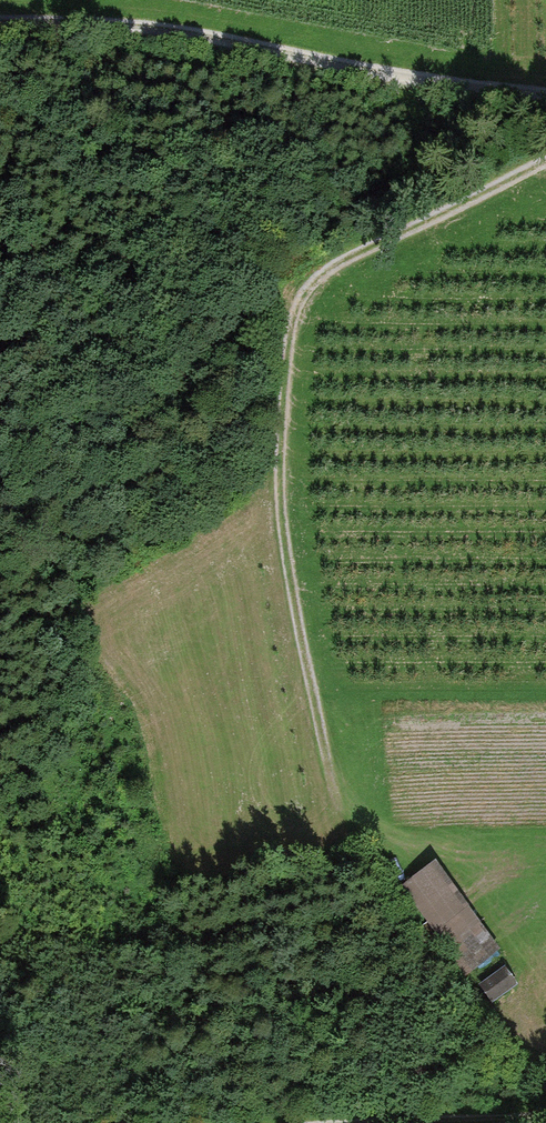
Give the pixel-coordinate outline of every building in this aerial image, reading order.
[(436,862),(403,886),(464,971),(498,947),(436,862)] [(484,980),(494,997),(522,982),(513,965),(484,980)]
